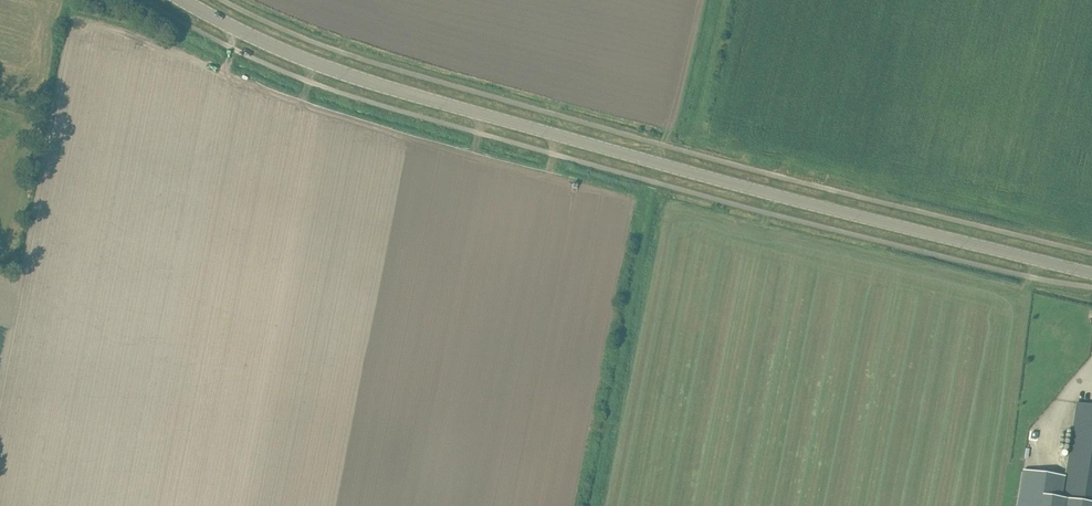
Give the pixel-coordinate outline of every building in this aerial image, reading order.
[(1079,403),(1078,403),(1077,403),(1075,414),(1066,476),(1064,476),(1024,470),(1023,470),(1018,505),(1091,505),(1091,405),(1079,403)]
